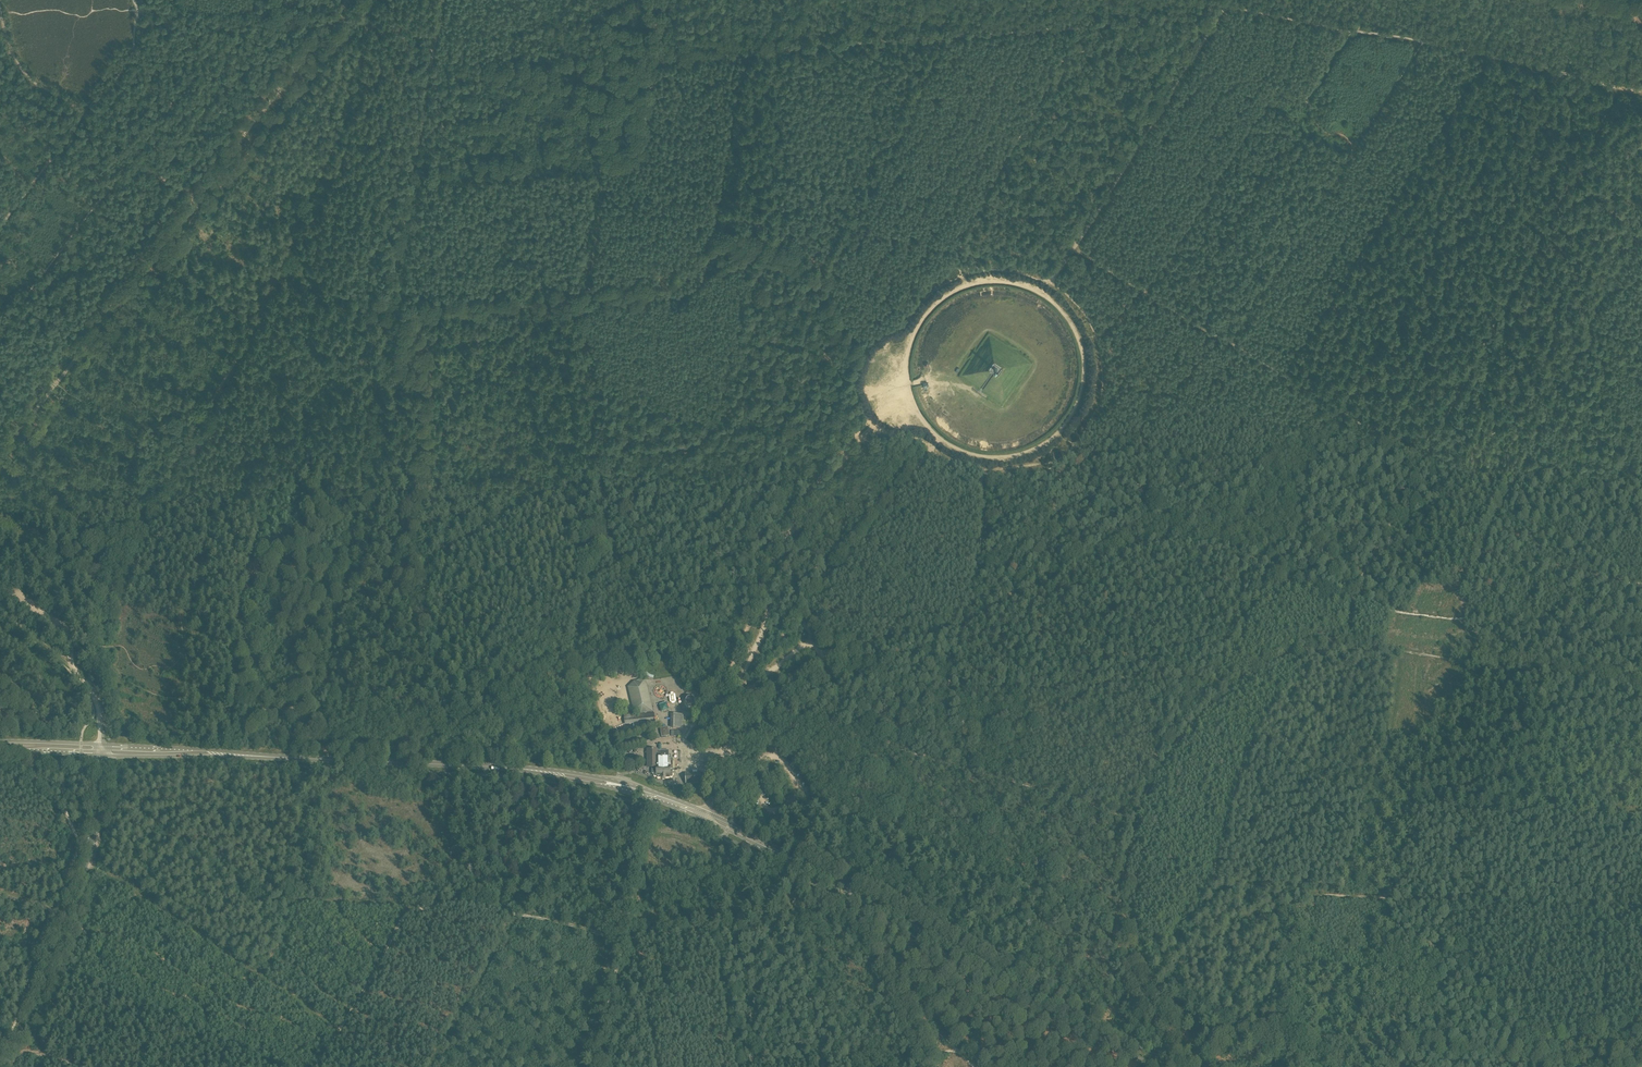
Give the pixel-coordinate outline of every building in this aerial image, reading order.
[(1033,361),(989,331),(958,376),(1002,406),(1033,361)] [(682,728),(683,715),(674,714),(673,728),(682,728)] [(625,726),(655,722),(655,716),(632,719),(632,716),(624,717),(625,726)] [(668,727),(667,727),(667,723),(662,723),(662,728),(660,728),(662,737),(669,735),(668,727)] [(672,777),(673,776),(673,758),(669,758),(669,750),(657,751),(657,750),(648,750),(648,767),(652,767),(652,774),(653,774),(654,774),(654,776),(655,777),(657,777),(657,778),(661,778),(661,779),(662,780),(665,779),(666,778),(670,778),(670,777),(672,777)] [(686,774),(686,783),(700,783),(700,779),(700,777),(700,773),(686,774)]
